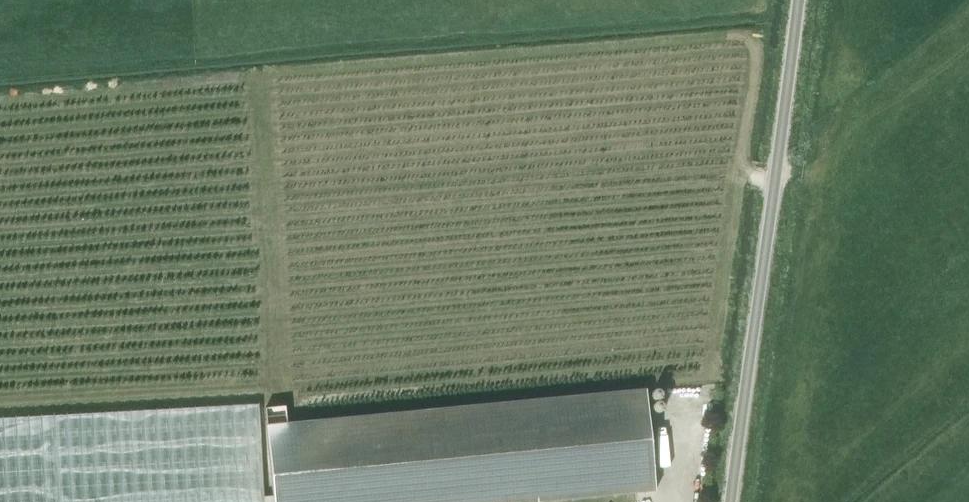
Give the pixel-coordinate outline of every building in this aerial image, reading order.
[(652,493),(645,392),(266,425),(273,501),(552,501),(652,493)] [(259,403),(0,417),(0,501),(264,501),(259,403)]
